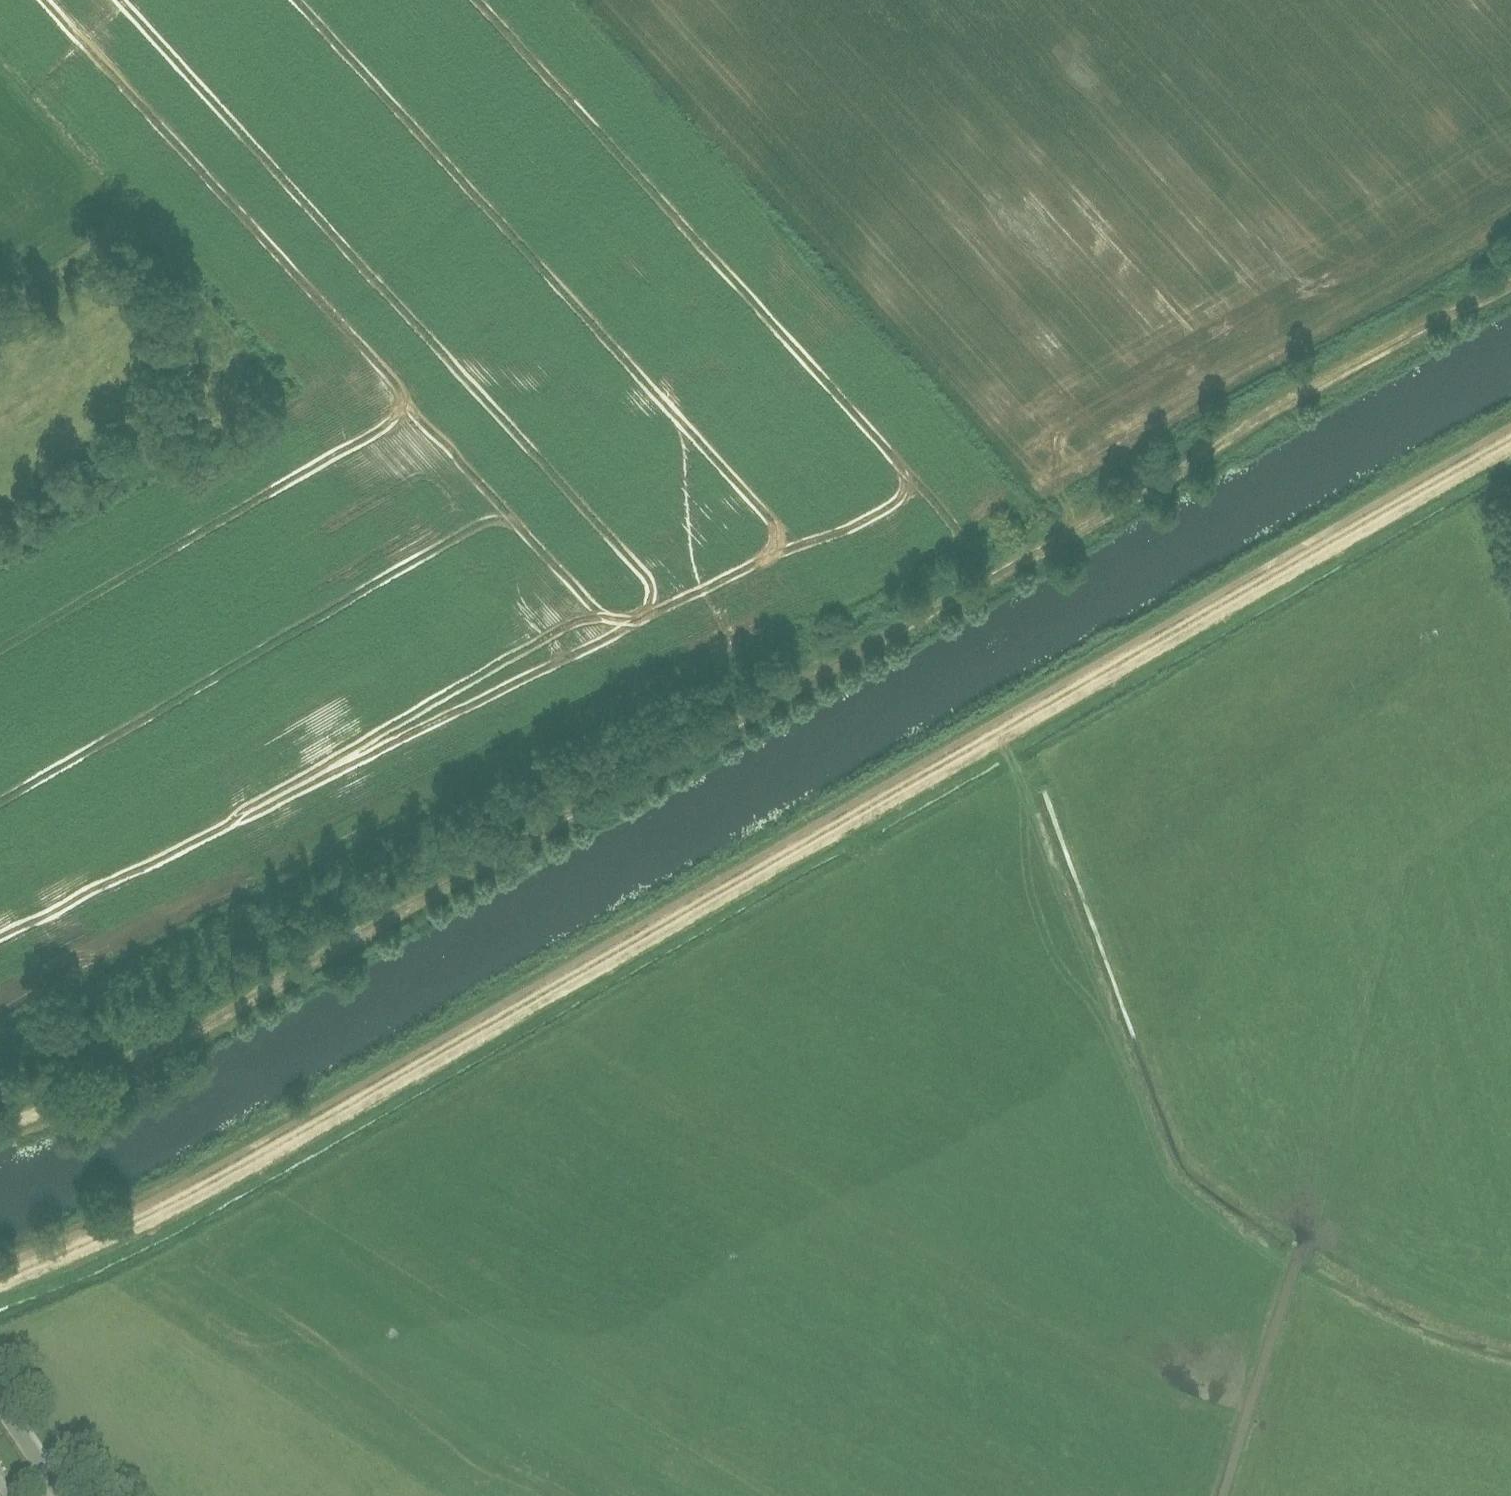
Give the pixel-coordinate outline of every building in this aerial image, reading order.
[(0,1475),(0,1495),(12,1495),(0,1475)]
